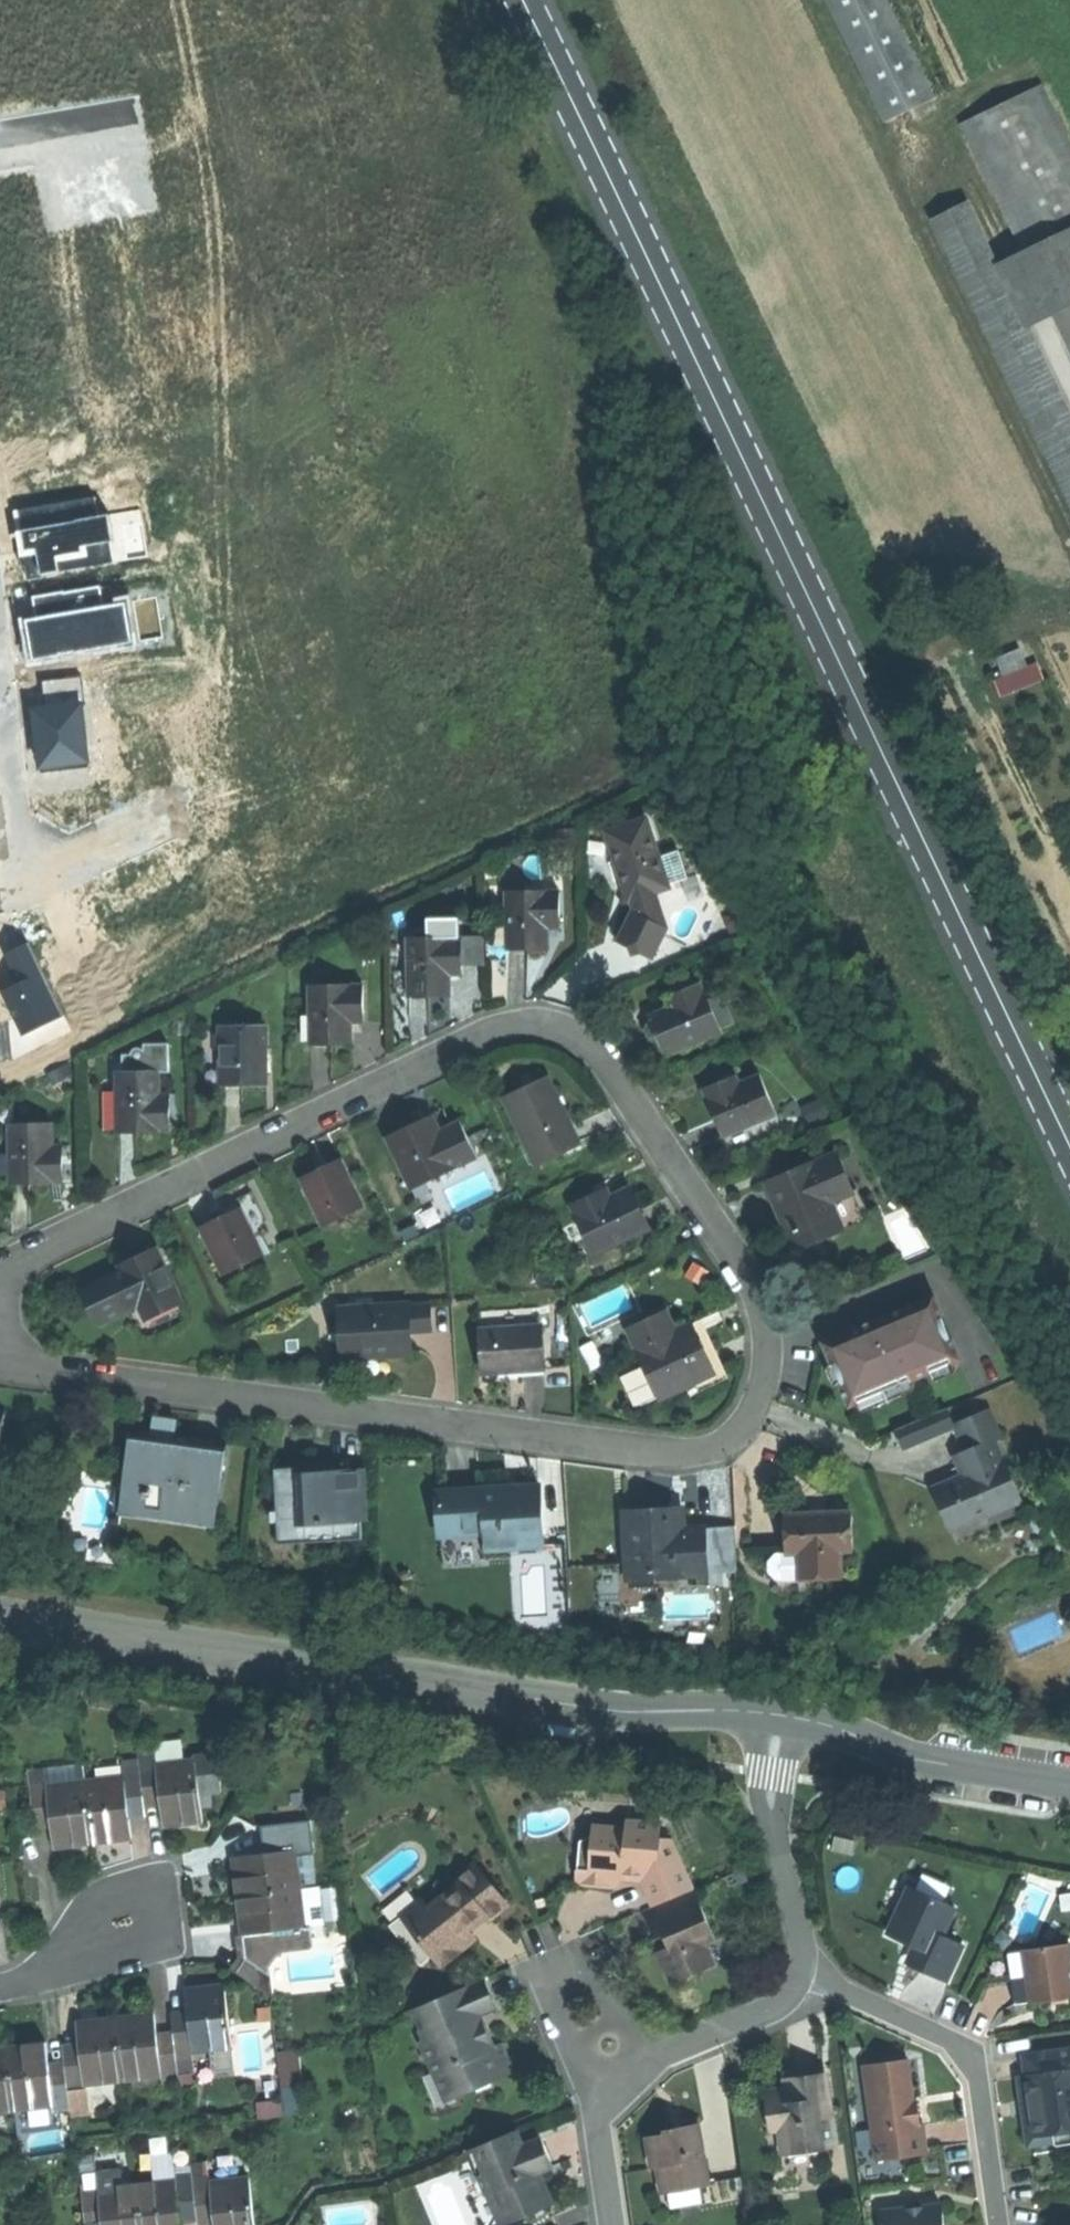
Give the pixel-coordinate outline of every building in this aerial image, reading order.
[(917,108),(861,0),(825,0),(806,10),(873,132),(917,108)] [(1069,227),(1069,163),(1025,89),(945,133),(1019,255),(1069,227)] [(920,229),(1069,510),(1069,430),(1017,331),(986,273),(953,211),(940,218),(920,229)] [(1019,255),(986,273),(1017,331),(1052,311),(1069,303),(1069,227),(1019,255)] [(1069,349),(1069,303),(1052,311),(1069,349)] [(98,499),(14,510),(20,552),(37,549),(40,574),(57,571),(55,555),(80,551),(79,546),(111,541),(108,515),(101,516),(98,499)] [(100,585),(32,596),(36,619),(23,621),(29,661),(137,644),(130,602),(103,606),(100,585)] [(999,694),(1039,682),(1028,644),(995,654),(1001,672),(994,674),(999,694)] [(89,766),(80,678),(42,682),(44,704),(30,705),(37,771),(89,766)] [(606,830),(630,898),(633,897),(656,889),(671,884),(669,881),(660,854),(647,816),(606,830)] [(680,847),(660,854),(669,881),(689,875),(680,847)] [(662,909),(656,889),(633,897),(634,910),(636,911),(621,940),(637,948),(654,955),(668,925),(665,924),(660,909),(662,909)] [(505,891),(505,949),(524,949),(547,948),(546,929),(559,929),(559,890),(505,891)] [(461,936),(461,964),(486,964),(485,935),(461,936)] [(452,974),(461,974),(461,964),(461,936),(408,937),(409,995),(426,995),(452,995),(452,974)] [(29,946),(3,957),(16,986),(0,993),(19,1035),(60,1017),(29,946)] [(717,956),(722,969),(739,961),(731,950),(717,956)] [(721,1031),(708,998),(701,982),(666,996),(670,1005),(649,1014),(652,1021),(658,1035),(662,1044),(665,1054),(721,1031)] [(308,984),(308,1042),(330,1042),(352,1042),(352,1020),(361,1020),(361,984),(308,984)] [(721,1031),(735,1025),(722,993),(708,998),(721,1031)] [(658,1035),(652,1021),(648,1023),(645,1028),(648,1035),(654,1037),(658,1035)] [(266,1084),(264,1026),(218,1027),(220,1085),(244,1084),(266,1084)] [(122,1074),(159,1072),(168,1072),(167,1044),(143,1045),(143,1055),(121,1056),(122,1074)] [(114,1074),(116,1133),(140,1132),(169,1131),(167,1094),(159,1095),(159,1072),(122,1074),(114,1074)] [(714,1114),(723,1136),(777,1113),(761,1074),(740,1082),(737,1074),(703,1088),(714,1114)] [(502,1098),(532,1162),(575,1142),(559,1107),(544,1078),(502,1098)] [(385,1138),(410,1191),(475,1159),(458,1123),(438,1132),(431,1116),(406,1128),(385,1138)] [(37,1183),(63,1183),(62,1146),(50,1146),(49,1125),(7,1126),(9,1184),(37,1183)] [(779,1210),(789,1235),(838,1215),(832,1201),(853,1192),(837,1153),(767,1182),(779,1210)] [(298,1178),(321,1228),(364,1208),(340,1158),(319,1168),(298,1178)] [(571,1210),(594,1257),(648,1230),(638,1209),(629,1192),(608,1202),(603,1193),(571,1210)] [(838,1215),(789,1235),(795,1247),(864,1218),(853,1192),(832,1201),(838,1215)] [(197,1229),(220,1276),(262,1256),(239,1208),(219,1218),(197,1229)] [(143,1320),(178,1303),(153,1252),(132,1263),(118,1269),(121,1274),(111,1279),(127,1312),(137,1307),(143,1320)] [(127,1312),(111,1279),(82,1294),(98,1326),(127,1312)] [(935,1297),(826,1341),(839,1373),(851,1402),(856,1400),(914,1377),(960,1358),(935,1297)] [(338,1309),(341,1358),(373,1356),(408,1354),(406,1330),(405,1307),(405,1304),(338,1309)] [(405,1307),(406,1330),(429,1328),(427,1305),(405,1307)] [(478,1314),(481,1375),(512,1373),(542,1372),(538,1310),(478,1314)] [(644,1368),(658,1398),(683,1386),(713,1372),(690,1323),(673,1331),(664,1311),(626,1329),(644,1368)] [(700,1318),(690,1323),(713,1372),(683,1386),(688,1397),(729,1378),(712,1342),(700,1318)] [(658,1398),(644,1368),(624,1377),(638,1407),(658,1398)] [(904,1447),(955,1425),(966,1451),(957,1455),(965,1475),(945,1484),(935,1488),(952,1530),(1023,1500),(1006,1459),(1004,1460),(995,1439),(1002,1436),(990,1409),(955,1424),(948,1408),(897,1429),(904,1447)] [(172,1435),(174,1422),(156,1420),(155,1432),(131,1429),(123,1487),(143,1490),(141,1512),(201,1520),(204,1493),(218,1495),(224,1442),(193,1438),(172,1435)] [(301,1541),(361,1538),(357,1472),(364,1471),(364,1468),(328,1470),(328,1466),(316,1467),(272,1469),(274,1519),(270,1519),(270,1530),(300,1529),(301,1541)] [(515,1497),(514,1486),(481,1489),(438,1493),(441,1531),(488,1527),(490,1550),(543,1546),(539,1495),(515,1497)] [(624,1512),(628,1580),(707,1575),(703,1529),(684,1530),(682,1508),(656,1510),(624,1512)] [(785,1517),(787,1555),(800,1555),(801,1580),(842,1577),(840,1552),(853,1551),(851,1513),(828,1515),(828,1520),(809,1521),(809,1516),(797,1517),(785,1517)] [(733,1527),(703,1529),(707,1575),(736,1573),(733,1527)] [(800,1555),(787,1555),(777,1556),(768,1563),(768,1574),(780,1581),(801,1580),(800,1555)] [(211,1795),(222,1794),(217,1755),(195,1758),(195,1761),(200,1797),(211,1795)] [(138,1762),(139,1769),(143,1799),(160,1797),(156,1766),(155,1760),(138,1762)] [(195,1761),(156,1766),(160,1797),(164,1829),(186,1826),(204,1824),(202,1809),(200,1797),(195,1761)] [(126,1810),(144,1807),(143,1799),(139,1769),(121,1772),(122,1778),(126,1810)] [(130,1839),(126,1810),(122,1778),(85,1783),(93,1844),(114,1841),(130,1839)] [(35,1822),(51,1819),(47,1788),(46,1780),(30,1782),(35,1822)] [(85,1783),(47,1788),(51,1819),(55,1849),(75,1846),(93,1844),(85,1783)] [(202,1809),(213,1807),(211,1795),(200,1797),(202,1809)] [(628,1829),(627,1837),(595,1834),(592,1864),(583,1870),(580,1886),(598,1888),(615,1890),(623,1875),(640,1876),(653,1907),(693,1890),(679,1857),(657,1866),(659,1846),(661,1832),(628,1829)] [(304,1851),(302,1834),(263,1838),(266,1855),(298,1851),(304,1851)] [(659,1846),(657,1866),(679,1857),(672,1841),(659,1846)] [(298,1851),(302,1886),(318,1884),(315,1854),(310,1850),(304,1851),(298,1851)] [(298,1851),(266,1855),(234,1859),(236,1881),(238,1898),(303,1890),(302,1886),(298,1851)] [(453,1880),(457,1885),(484,1917),(488,1923),(507,1908),(471,1865),(453,1880)] [(941,1936),(954,1908),(908,1887),(887,1934),(913,1946),(920,1950),(915,1962),(912,1967),(930,1975),(945,1982),(961,1945),(941,1936)] [(307,1929),(303,1890),(238,1898),(241,1923),(243,1936),(246,1960),(236,1976),(269,1999),(273,1998),(269,1970),(282,1954),(316,1950),(313,1928),(307,1929)] [(654,1940),(664,1936),(669,1948),(656,1953),(670,1985),(694,1974),(716,1965),(706,1943),(714,1940),(693,1890),(653,1907),(642,1912),(654,1940)] [(1060,1894),(1063,1911),(1069,1910),(1069,1892),(1060,1894)] [(440,1967),(459,1952),(452,1943),(466,1932),(440,1900),(423,1913),(418,1906),(388,1930),(419,1969),(433,1958),(440,1967)] [(473,1940),(466,1932),(452,1943),(459,1952),(465,1946),(473,1940)] [(1022,1950),(1030,2002),(1069,1996),(1069,1951),(1069,1943),(1022,1950)] [(915,1962),(920,1950),(913,1946),(907,1959),(915,1962)] [(1022,1950),(1006,1953),(1012,1993),(1013,2005),(1030,2002),(1022,1950)] [(497,2046),(491,2049),(478,2018),(495,2011),(482,1980),(476,1983),(413,2009),(426,2040),(418,2043),(432,2078),(440,2075),(451,2099),(509,2074),(503,2061),(497,2046)] [(204,1992),(185,1994),(188,2024),(192,2055),(211,2052),(231,2050),(224,1990),(204,1992)] [(161,2079),(157,2048),(154,2017),(137,2019),(115,2021),(123,2084),(161,2079)] [(97,2024),(77,2026),(80,2057),(84,2088),(123,2084),(115,2021),(97,2024)] [(172,2026),(175,2046),(177,2062),(193,2061),(192,2055),(188,2024),(172,2026)] [(25,2048),(8,2050),(15,2114),(53,2110),(49,2078),(46,2046),(25,2048)] [(162,2085),(179,2083),(178,2076),(177,2062),(175,2046),(157,2048),(161,2079),(162,2085)] [(1022,2055),(1029,2101),(1034,2137),(1058,2134),(1058,2131),(1069,2129),(1069,2048),(1022,2055)] [(15,2114),(8,2050),(0,2051),(0,2116),(15,2114)] [(231,2050),(211,2052),(213,2074),(234,2071),(231,2050)] [(85,2094),(84,2088),(80,2057),(65,2058),(67,2076),(70,2096),(85,2094)] [(862,2065),(874,2159),(926,2153),(924,2139),(922,2123),(919,2123),(916,2100),(912,2101),(907,2060),(862,2065)] [(193,2061),(177,2062),(178,2076),(194,2074),(193,2061)] [(443,2102),(451,2099),(440,2075),(432,2078),(443,2102)] [(53,2113),(71,2111),(70,2096),(67,2076),(49,2078),(53,2110),(53,2113)] [(783,2153),(834,2146),(829,2108),(827,2108),(822,2076),(805,2079),(785,2081),(787,2091),(767,2094),(772,2131),(780,2130),(783,2153)] [(282,2107),(261,2110),(262,2122),(284,2119),(282,2107)] [(657,2167),(662,2193),(708,2184),(696,2125),(682,2127),(682,2132),(665,2135),(646,2139),(649,2155),(652,2168),(657,2167)] [(665,2135),(682,2132),(682,2127),(681,2125),(664,2129),(665,2135)] [(518,2131),(470,2153),(489,2196),(496,2193),(510,2224),(513,2224),(555,2207),(551,2198),(547,2200),(537,2176),(553,2169),(547,2156),(541,2141),(525,2148),(518,2131)] [(99,2175),(101,2191),(125,2189),(123,2173),(99,2175)] [(180,2217),(198,2215),(194,2180),(194,2175),(176,2177),(177,2183),(180,2217)] [(211,2178),(194,2180),(198,2215),(199,2220),(215,2218),(211,2185),(211,2178)] [(211,2185),(215,2218),(216,2224),(255,2224),(250,2181),(211,2185)] [(138,2187),(142,2224),(181,2224),(180,2217),(177,2183),(138,2187)] [(101,2191),(104,2222),(104,2224),(142,2224),(138,2187),(125,2189),(101,2191)] [(101,2191),(84,2193),(87,2224),(104,2222),(101,2191)] [(489,2196),(501,2224),(510,2224),(496,2193),(489,2196)] [(881,2211),(883,2224),(943,2224),(940,2204),(881,2211)]
